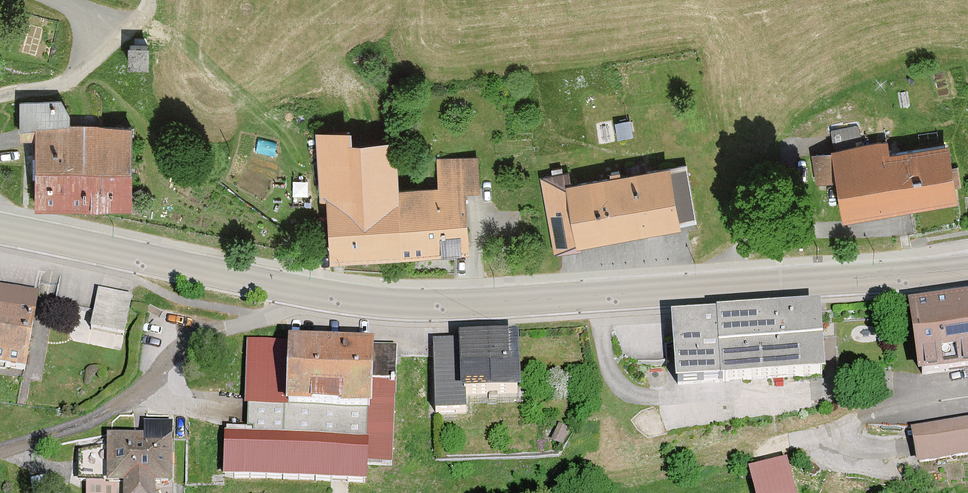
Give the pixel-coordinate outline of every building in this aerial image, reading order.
[(129,63),(147,63),(147,45),(130,44),(129,63)] [(21,103),(21,128),(36,128),(35,202),(131,202),(131,127),(68,126),(68,112),(60,102),(21,103)] [(846,214),(954,197),(952,186),(959,184),(956,168),(949,169),(945,145),(888,154),(886,141),(864,146),(858,126),(833,130),(836,151),(815,156),(819,177),(840,176),(846,214)] [(400,250),(397,190),(394,142),(350,144),(350,133),(321,134),(323,173),(328,173),(332,254),(400,250)] [(477,158),(439,161),(440,188),(397,190),(400,250),(468,246),(465,188),(479,187),(477,158)] [(579,240),(677,223),(676,217),(693,214),(685,165),(646,172),(645,164),(627,167),(629,175),(620,177),(619,171),(611,172),(612,178),(572,185),(569,172),(563,173),(562,167),(552,169),(553,175),(544,177),(545,183),(544,183),(556,251),(580,247),(579,240)] [(0,288),(0,367),(35,372),(46,294),(0,288)] [(136,296),(107,291),(100,329),(129,334),(136,296)] [(918,308),(927,376),(967,370),(967,301),(918,308)] [(834,310),(713,315),(716,384),(837,378),(834,310)] [(716,384),(713,315),(676,317),(677,334),(669,335),(670,363),(677,362),(678,386),(716,384)] [(541,396),(539,335),(433,338),(435,412),(467,412),(466,398),(541,396)] [(404,462),(409,346),(261,341),(258,435),(235,434),(233,479),(381,484),(381,461),(404,462)] [(154,488),(172,488),(172,423),(157,423),(157,435),(106,435),(106,443),(72,452),(72,486),(121,486),(121,492),(154,492),(154,488)] [(917,431),(922,464),(967,458),(967,423),(917,431)] [(766,470),(772,492),(812,492),(803,459),(766,470)] [(32,477),(34,492),(46,492),(44,475),(32,477)]
